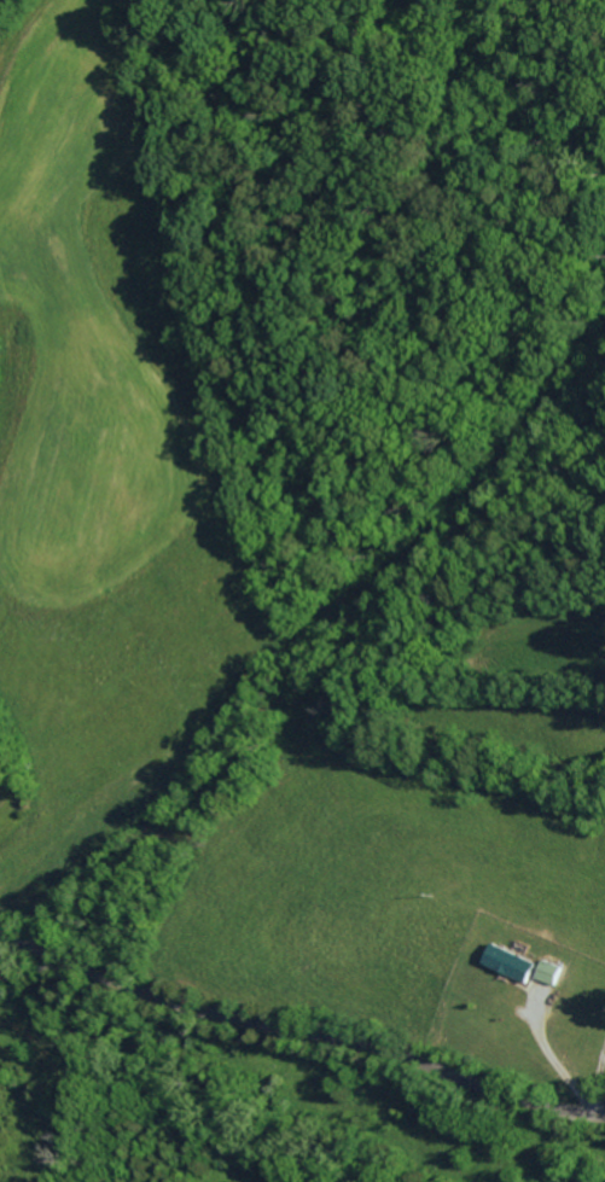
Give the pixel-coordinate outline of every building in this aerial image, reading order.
[(537,961),(496,941),(486,962),(528,982),(537,961)] [(563,965),(545,958),(537,976),(555,984),(563,965)]
